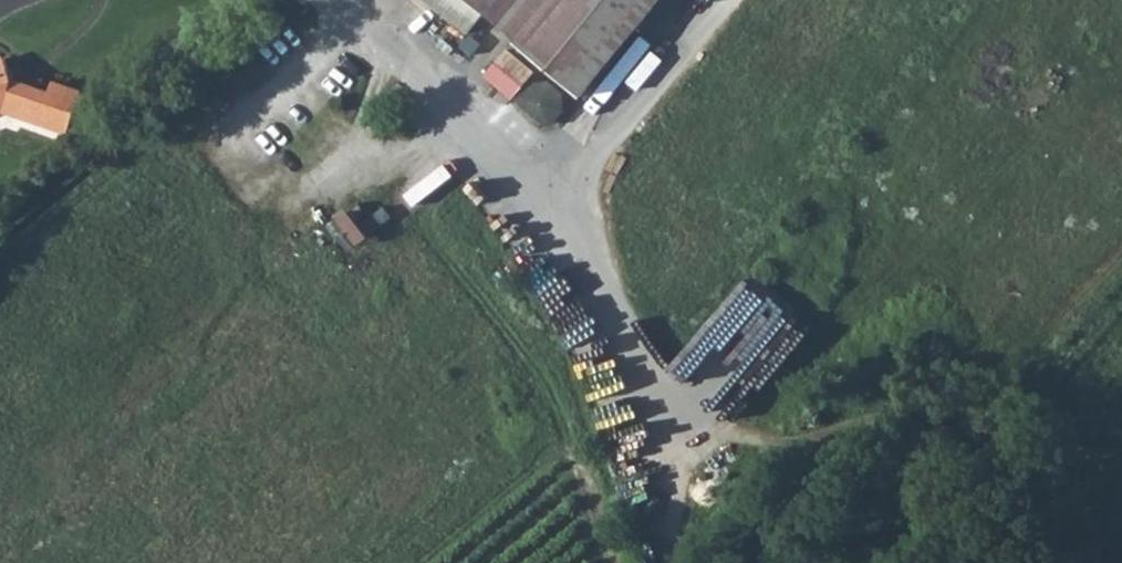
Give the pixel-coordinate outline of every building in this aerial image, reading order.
[(469,34),(486,13),(519,41),(517,43),(580,96),(659,0),(427,0),(469,34)] [(572,101),(534,70),(536,68),(508,46),(485,74),(551,127),(572,101)] [(62,125),(77,86),(47,75),(43,86),(7,72),(1,49),(0,49),(0,102),(62,125)] [(752,277),(680,355),(703,377),(775,298),(752,277)]
